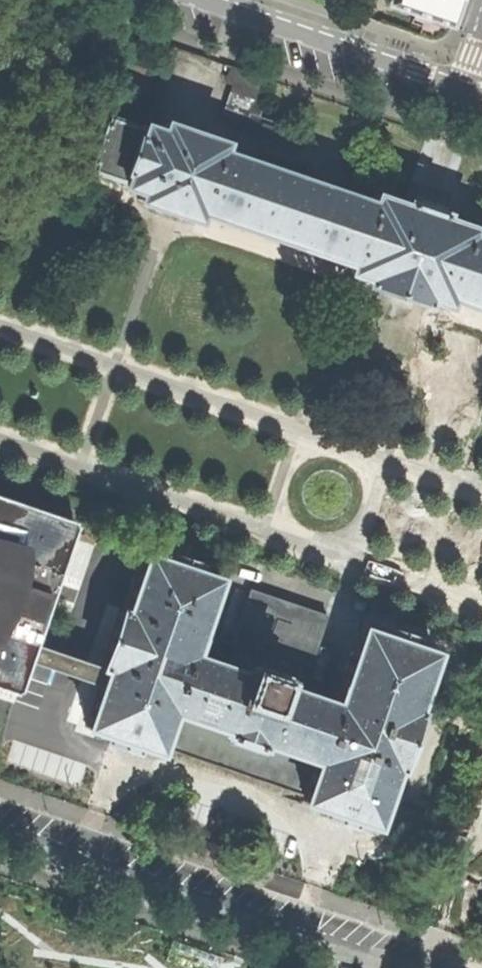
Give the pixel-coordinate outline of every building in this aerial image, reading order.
[(458,0),(387,0),(386,3),(414,13),(449,25),(458,0)] [(220,121),(283,143),(288,129),(256,118),(262,101),(255,99),(262,80),(230,69),(226,81),(233,83),(220,121)] [(470,235),(473,227),(442,216),(443,212),(422,205),(406,199),(405,203),(374,193),(371,201),(220,150),(223,141),(192,131),(164,121),(161,130),(143,123),(142,127),(109,116),(107,123),(105,123),(92,163),(93,163),(90,171),(123,182),(122,185),(140,191),(137,200),(196,220),(199,212),(350,263),(347,271),(367,278),(365,283),(424,303),(426,298),(446,305),(448,297),(481,308),(481,239),(470,235)] [(15,690),(25,659),(61,671),(99,684),(84,727),(97,731),(97,733),(96,733),(94,737),(99,739),(100,737),(103,739),(103,740),(113,743),(113,742),(118,744),(126,746),(125,747),(135,751),(136,750),(139,751),(139,753),(144,754),(145,750),(145,749),(145,747),(158,752),(160,747),(220,768),(303,796),(301,801),(322,808),(320,814),(330,817),(331,816),(336,817),(343,820),(343,822),(353,825),(355,819),(375,826),(395,768),(398,768),(418,710),(415,709),(435,651),(413,644),(415,636),(385,626),(382,633),(361,626),(341,684),(335,701),(282,683),(284,677),(280,676),(281,674),(272,671),(277,656),(308,666),(326,615),(250,589),(232,640),(239,643),(231,666),(192,653),(198,635),(217,577),(196,570),(199,562),(168,552),(165,559),(144,552),(124,610),(119,608),(100,666),(66,655),(31,643),(72,522),(0,498),(0,685),(15,690)] [(172,941),(165,960),(190,967),(218,967),(221,958),(172,941)]
